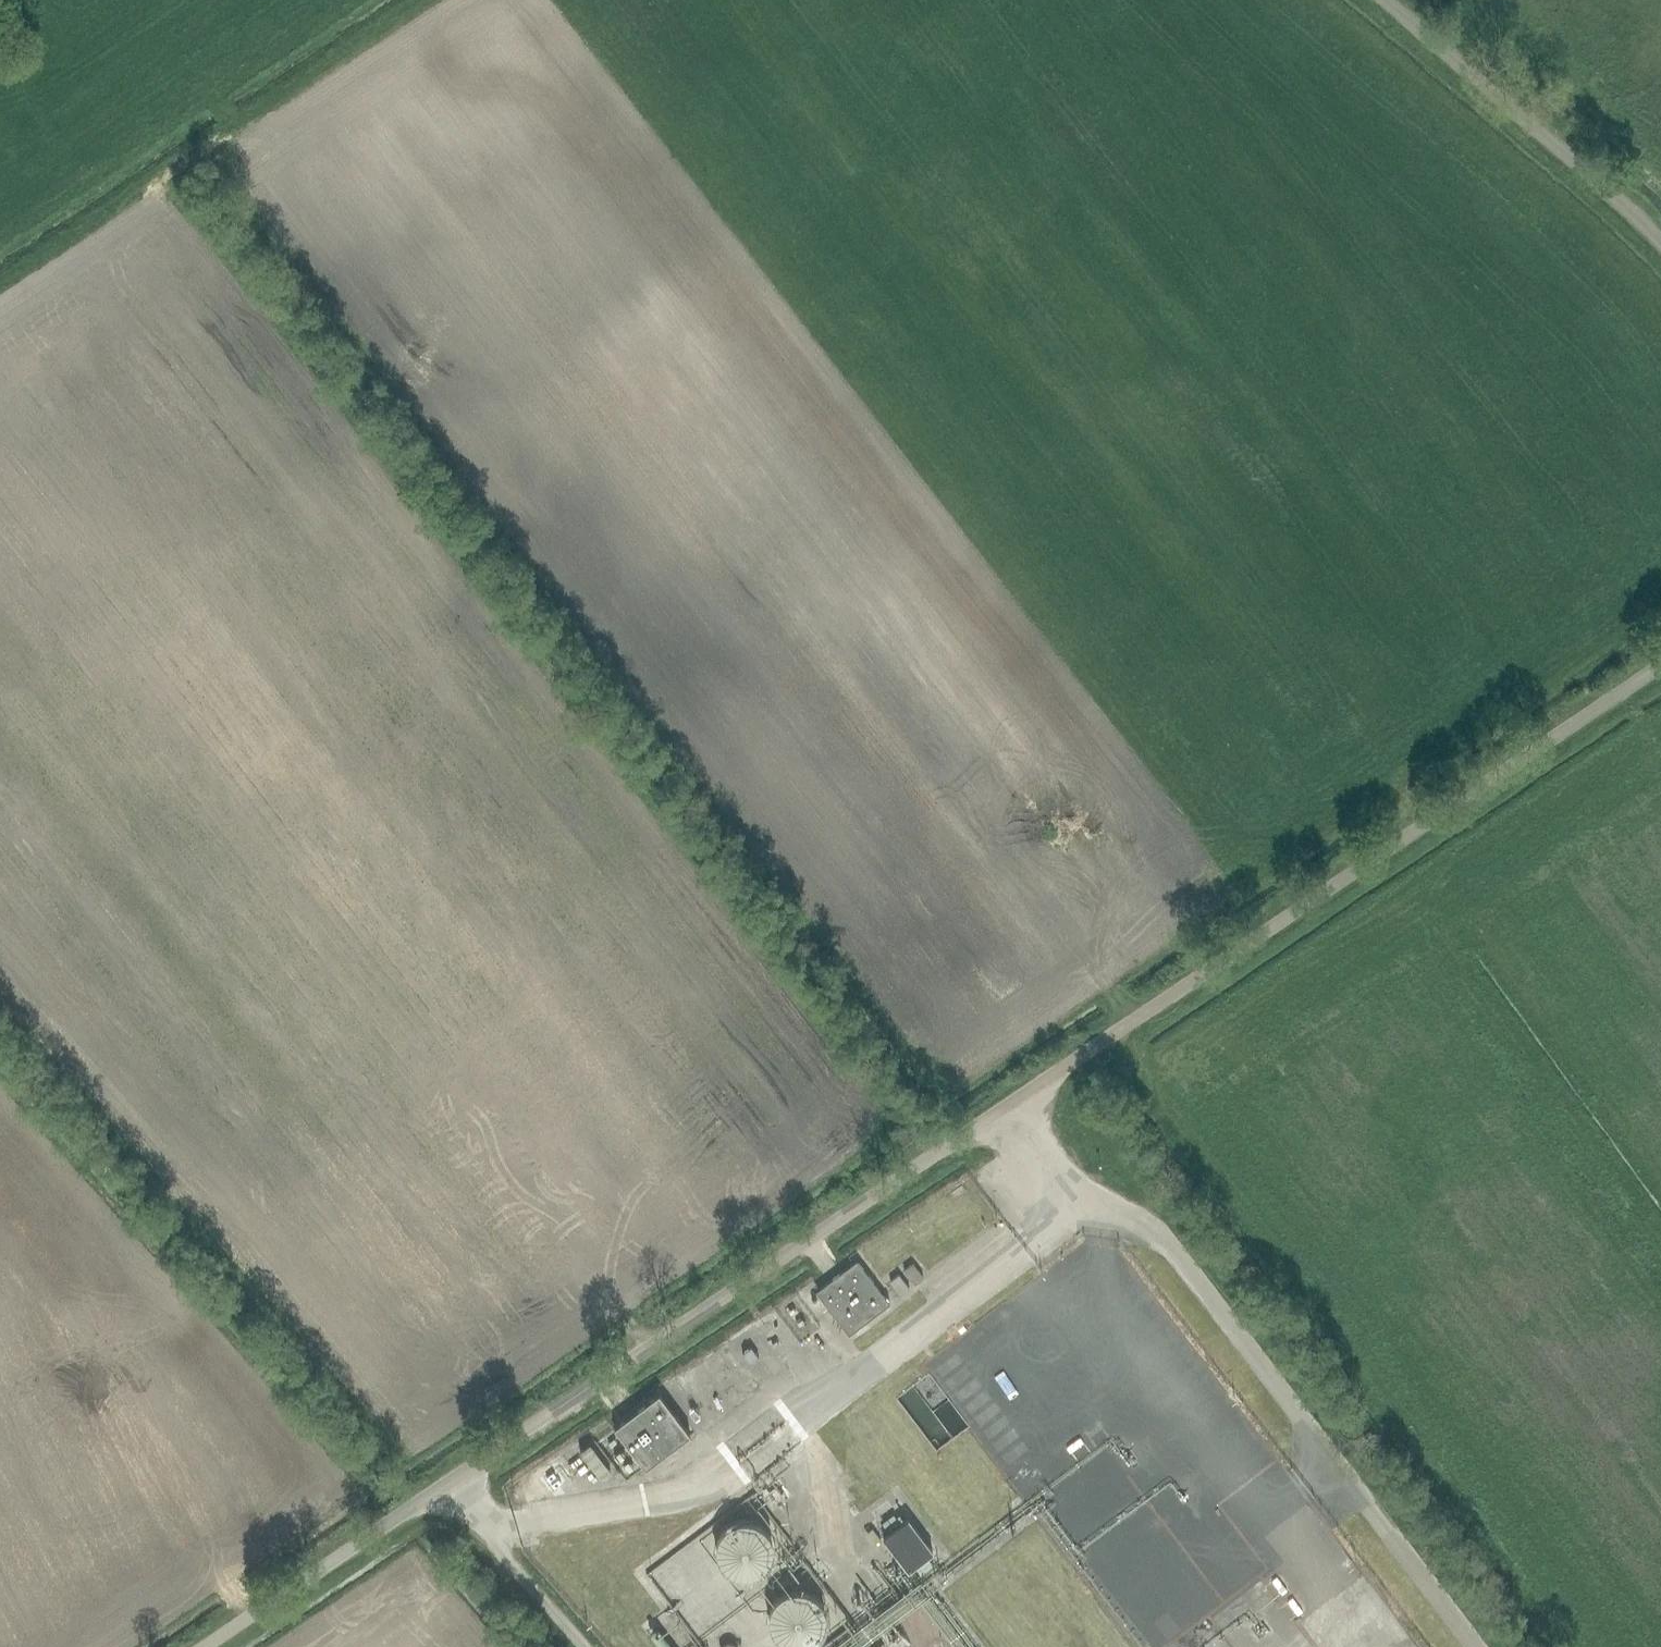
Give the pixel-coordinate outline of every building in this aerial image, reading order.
[(817,1290),(849,1333),(890,1302),(858,1259),(817,1290)] [(913,1263),(904,1269),(915,1283),(924,1277),(913,1263)] [(900,1274),(891,1281),(901,1295),(911,1288),(900,1274)] [(797,1320),(802,1327),(806,1324),(801,1316),(797,1320)] [(752,1346),(743,1353),(750,1363),(759,1356),(752,1346)] [(659,1393),(614,1425),(643,1466),(688,1434),(659,1393)] [(954,1402),(940,1413),(958,1435),(972,1424),(954,1402)] [(909,1570),(934,1551),(909,1518),(884,1537),(909,1570)] [(719,1534),(716,1548),(721,1563),(732,1573),(746,1576),(760,1572),(771,1561),(774,1546),(769,1532),(758,1522),(744,1519),(730,1523),(719,1534)] [(865,1534),(873,1543),(881,1537),(873,1527),(865,1534)] [(680,1549),(653,1572),(676,1600),(692,1587),(684,1578),(696,1568),(680,1549)] [(786,1591),(774,1601),(769,1616),(773,1632),(785,1643),(801,1646),(816,1639),(825,1626),(826,1610),(817,1596),(803,1589),(786,1591)] [(690,1619),(711,1621),(712,1611),(691,1609),(690,1619)] [(1260,1612),(1245,1623),(1262,1644),(1277,1632),(1260,1612)]
